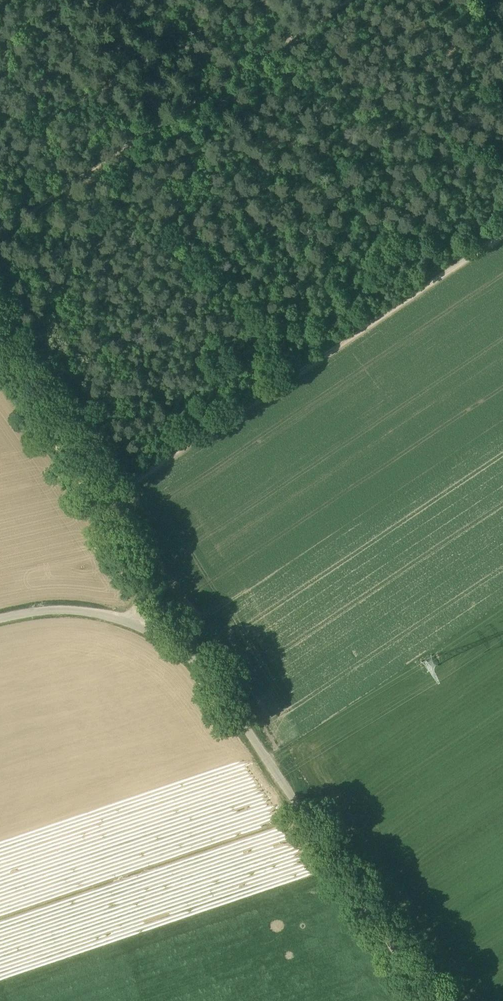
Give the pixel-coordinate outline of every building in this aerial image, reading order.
[(110,586),(82,591),(84,598),(111,594),(110,586)]
